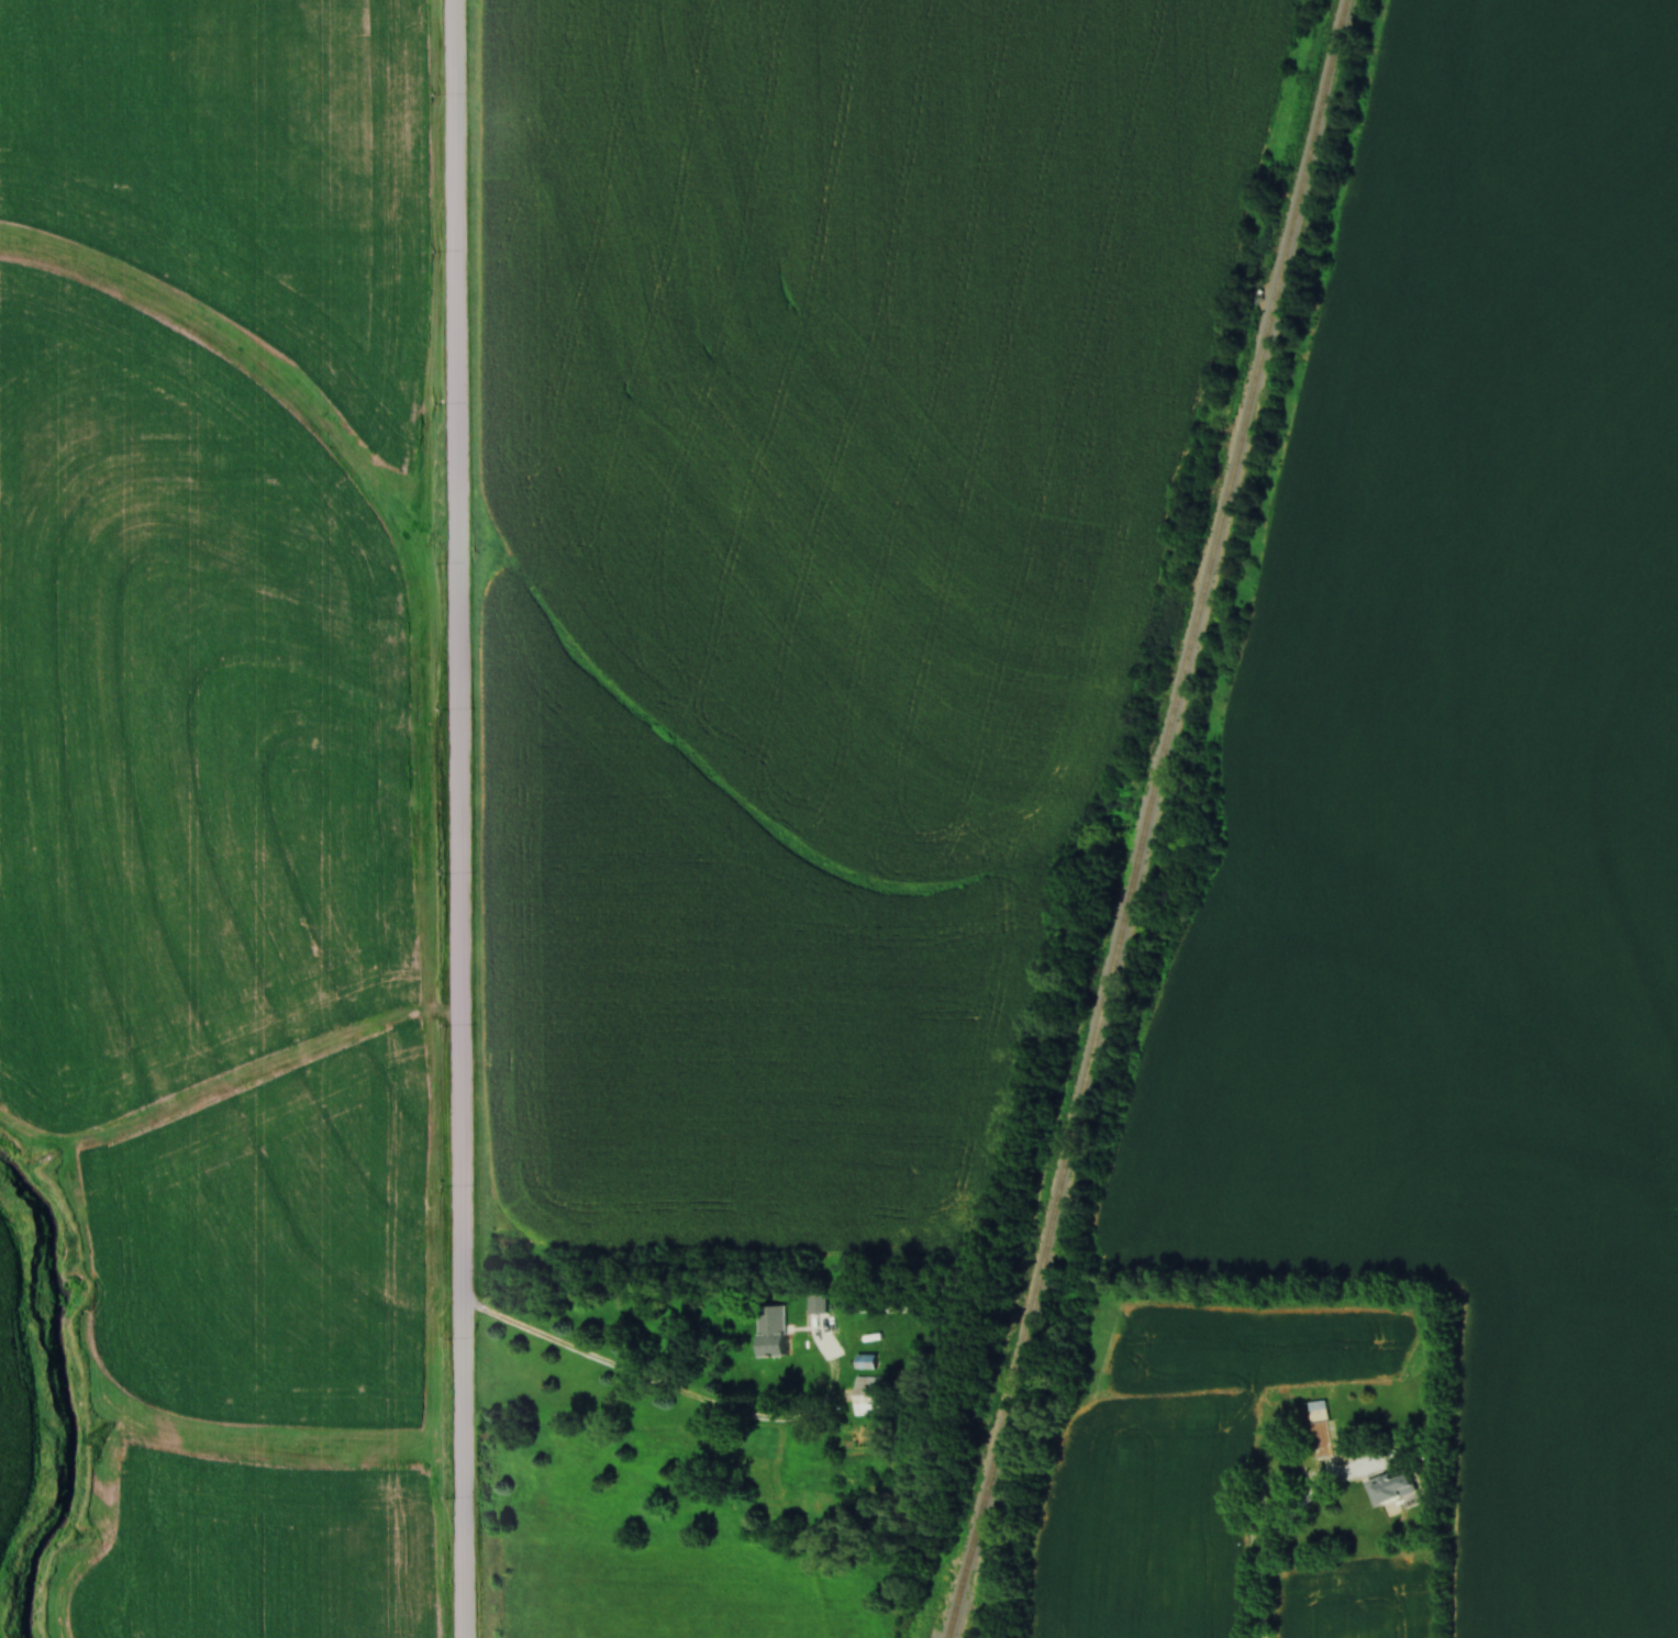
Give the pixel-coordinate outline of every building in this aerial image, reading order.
[(808,1314),(826,1314),(826,1296),(808,1296),(808,1314)] [(760,1358),(787,1357),(786,1306),(760,1307),(760,1358)] [(876,1356),(856,1356),(856,1370),(876,1370),(876,1356)] [(890,1417),(890,1378),(856,1378),(856,1417),(890,1417)] [(1335,1457),(1329,1409),(1310,1411),(1316,1459),(1335,1457)] [(1408,1468),(1367,1482),(1376,1507),(1417,1493),(1408,1468)]
